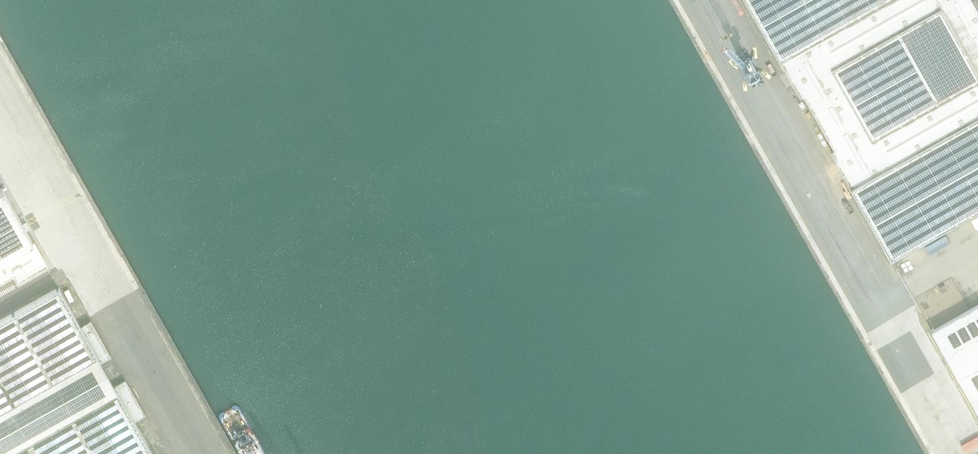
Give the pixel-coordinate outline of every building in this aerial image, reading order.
[(972,0),(746,0),(781,62),(801,99),(805,97),(835,149),(831,151),(852,188),(851,188),(892,260),(977,212),(977,10),(972,0)] [(12,220),(0,199),(0,226),(12,220)] [(966,301),(977,296),(977,269),(956,278),(966,301)] [(63,296),(58,287),(0,320),(0,453),(152,453),(134,421),(145,415),(125,380),(114,386),(100,362),(110,356),(90,320),(80,326),(63,296)] [(932,331),(977,413),(977,304),(932,331)] [(130,384),(135,393),(148,385),(143,376),(130,384)]
